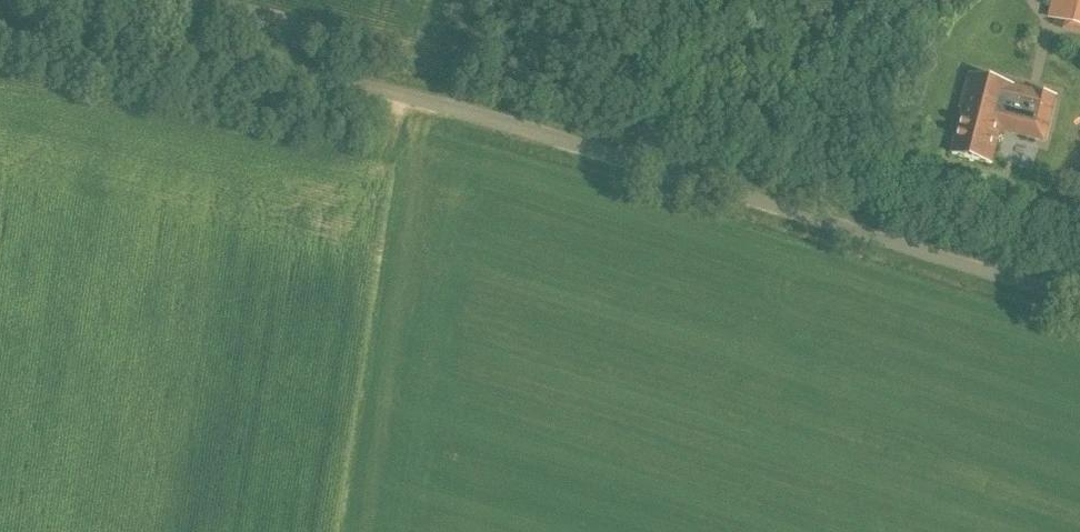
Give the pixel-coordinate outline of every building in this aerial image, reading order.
[(1052,19),(1079,26),(1079,0),(1057,0),(1052,19)] [(1047,143),(1059,95),(1013,84),(969,73),(961,109),(963,109),(952,154),(993,164),(1001,131),(1047,143)]
